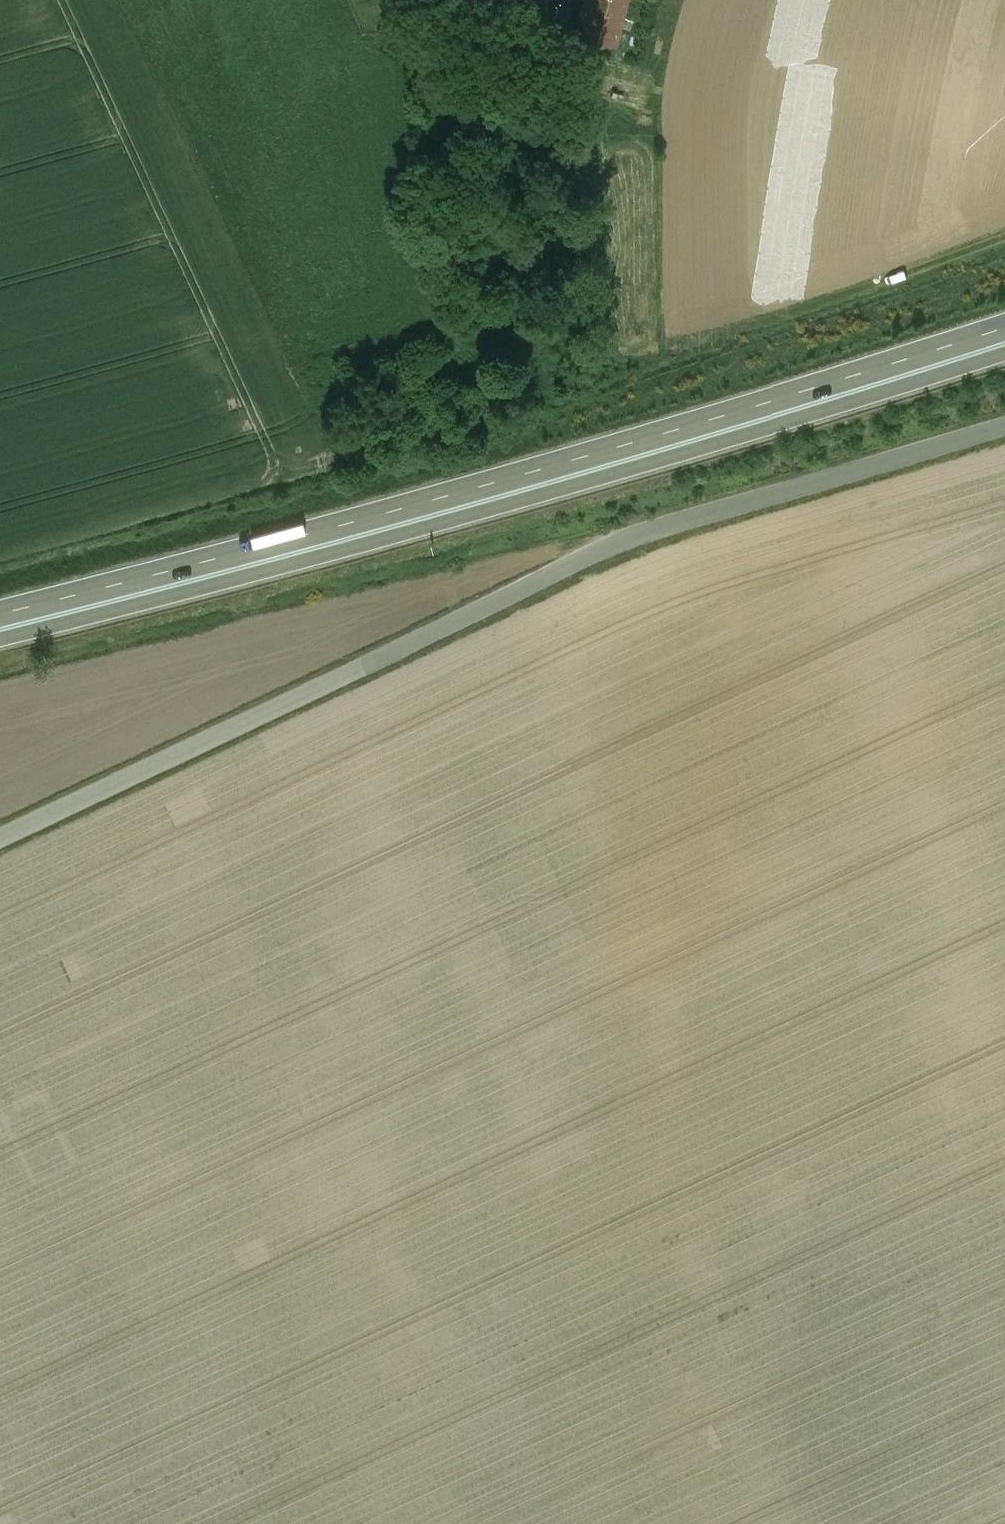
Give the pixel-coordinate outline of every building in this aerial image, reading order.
[(581,15),(618,25),(624,0),(585,0),(581,15)] [(618,25),(581,15),(576,33),(613,43),(618,25)]
